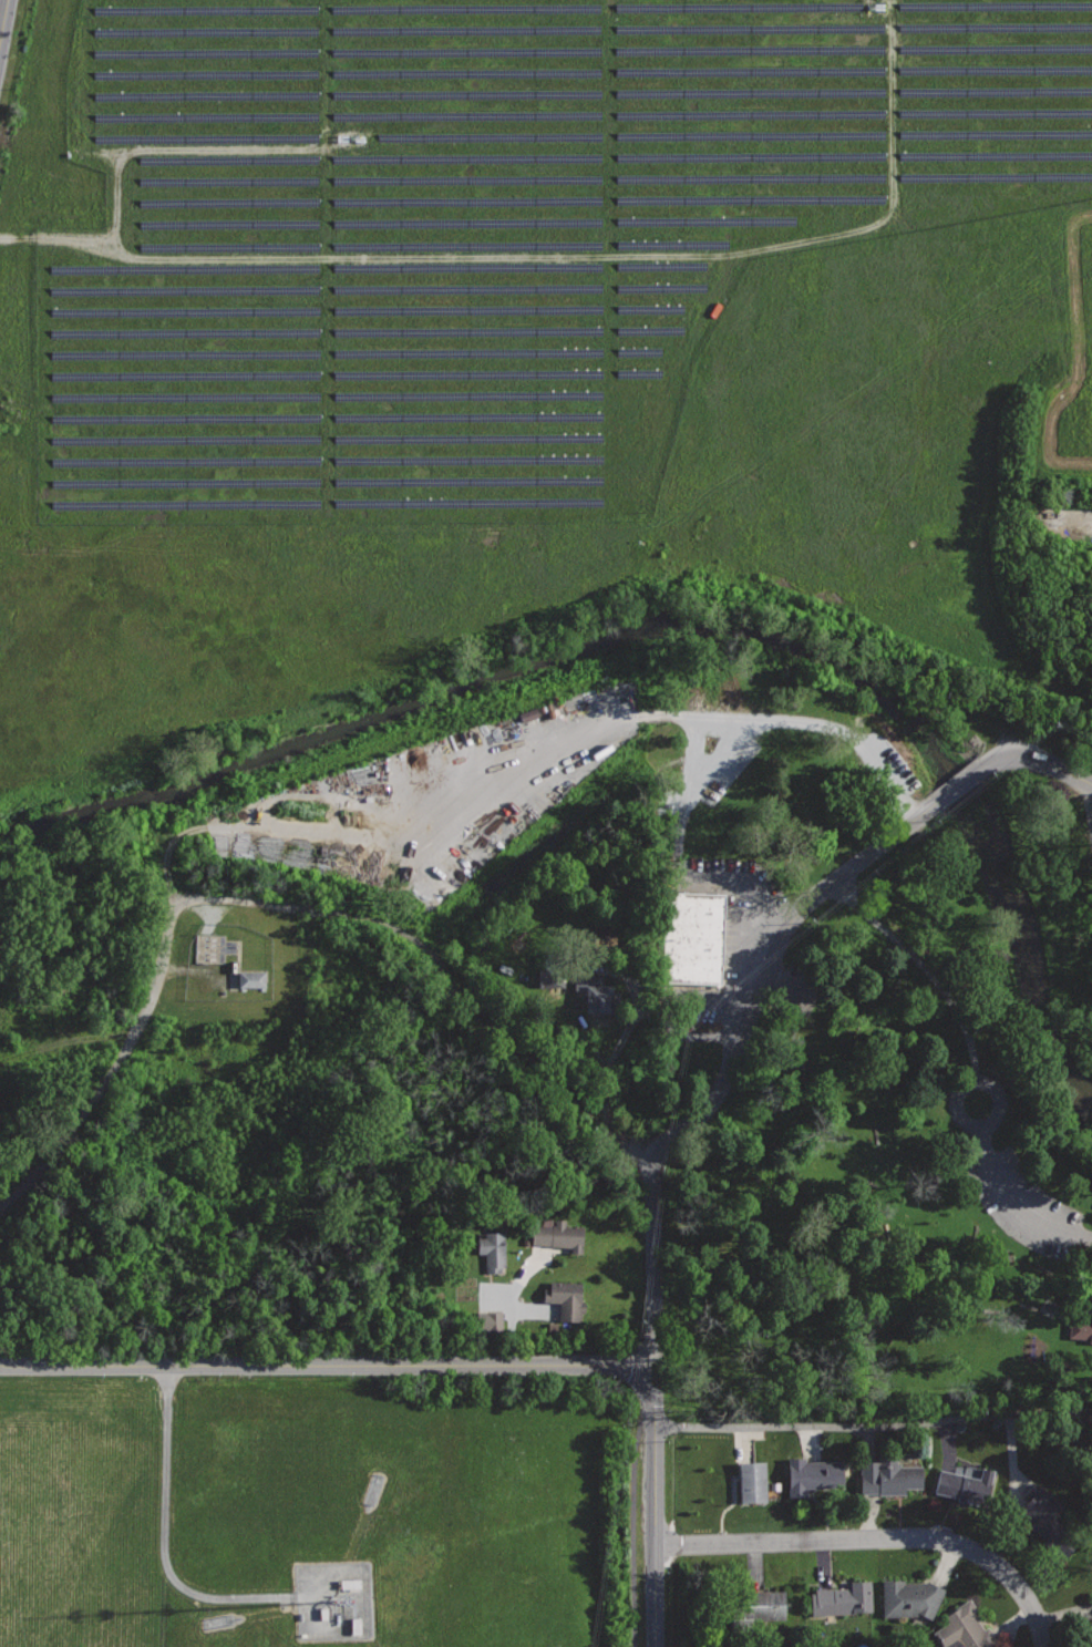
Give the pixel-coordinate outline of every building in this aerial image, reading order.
[(714,301),(707,316),(712,319),(721,306),(714,301)] [(724,894),(673,891),(653,889),(648,981),(677,982),(720,986),(724,894)] [(262,987),(262,971),(236,971),(236,987),(262,987)] [(602,975),(574,975),(574,990),(587,990),(587,1011),(621,1011),(621,990),(612,990),(612,985),(602,985),(602,975)] [(584,1226),(533,1224),(532,1245),(568,1247),(567,1253),(581,1253),(584,1226)] [(506,1231),(485,1232),(485,1237),(478,1238),(480,1254),(485,1254),(486,1272),(503,1272),(503,1267),(507,1267),(506,1231)] [(583,1280),(544,1280),(544,1303),(560,1303),(560,1320),(583,1320),(583,1280)] [(498,1313),(476,1312),(475,1332),(497,1332),(498,1313)] [(1089,1338),(1089,1341),(1091,1342),(1091,1320),(1076,1319),(1075,1324),(1070,1322),(1069,1336),(1089,1338)] [(923,1466),(900,1466),(900,1463),(897,1463),(897,1450),(877,1451),(877,1461),(862,1461),(862,1493),(906,1493),(906,1488),(924,1488),(923,1466)] [(843,1460),(805,1461),(805,1456),(789,1456),(789,1496),(805,1496),(805,1488),(843,1486),(843,1460)] [(765,1461),(740,1462),(741,1501),(768,1500),(765,1461)] [(995,1470),(987,1505),(935,1493),(940,1469),(980,1479),(982,1466),(995,1470)] [(1034,1479),(1022,1495),(1029,1501),(1017,1515),(1054,1546),(1067,1533),(1060,1527),(1063,1524),(1055,1519),(1067,1504),(1034,1479)] [(358,1588),(358,1579),(338,1580),(339,1588),(358,1588)] [(870,1579),(851,1581),(851,1587),(811,1589),(812,1614),(872,1610),(870,1579)] [(946,1588),(928,1581),(904,1582),(904,1581),(884,1581),(885,1615),(924,1614),(931,1618),(946,1588)] [(785,1591),(742,1592),(743,1609),(730,1609),(731,1636),(751,1636),(751,1620),(785,1619),(785,1591)] [(942,1615),(947,1622),(933,1631),(943,1646),(960,1646),(965,1644),(967,1646),(990,1646),(999,1641),(989,1626),(983,1629),(976,1617),(981,1614),(970,1597),(942,1615)]
